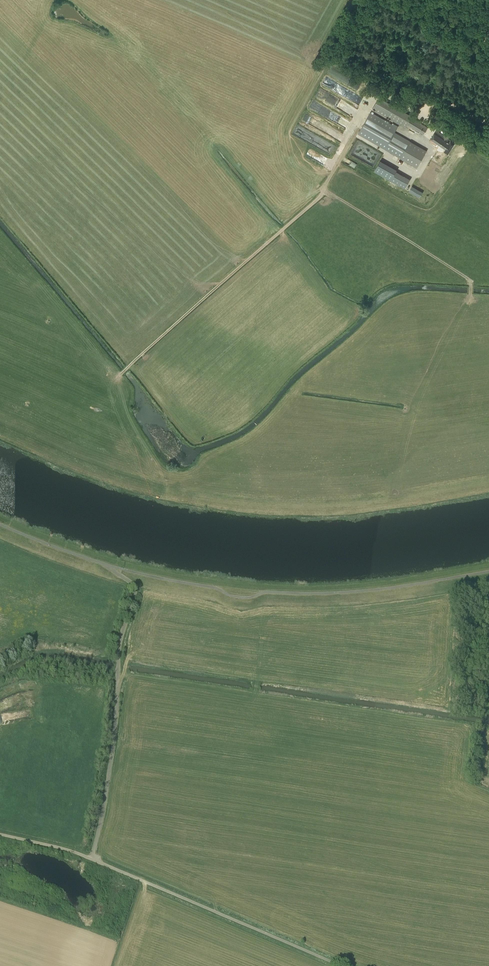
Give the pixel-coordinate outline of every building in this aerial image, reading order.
[(392,106),(378,98),(372,108),(405,127),(407,125),(424,134),(428,127),(412,117),(412,116),(393,105),(392,106)] [(334,117),(333,115),(334,114),(323,107),(320,111),(332,120),(334,117)] [(417,167),(426,150),(395,132),(397,127),(371,112),(358,134),(417,167)] [(444,150),(448,153),(455,142),(448,138),(450,135),(446,132),(444,135),(436,130),(430,141),(437,145),(435,147),(443,152),(444,150)] [(390,180),(405,187),(410,178),(394,170),(390,180)] [(423,192),(412,186),(409,191),(413,193),(414,191),(421,195),(423,192)]
